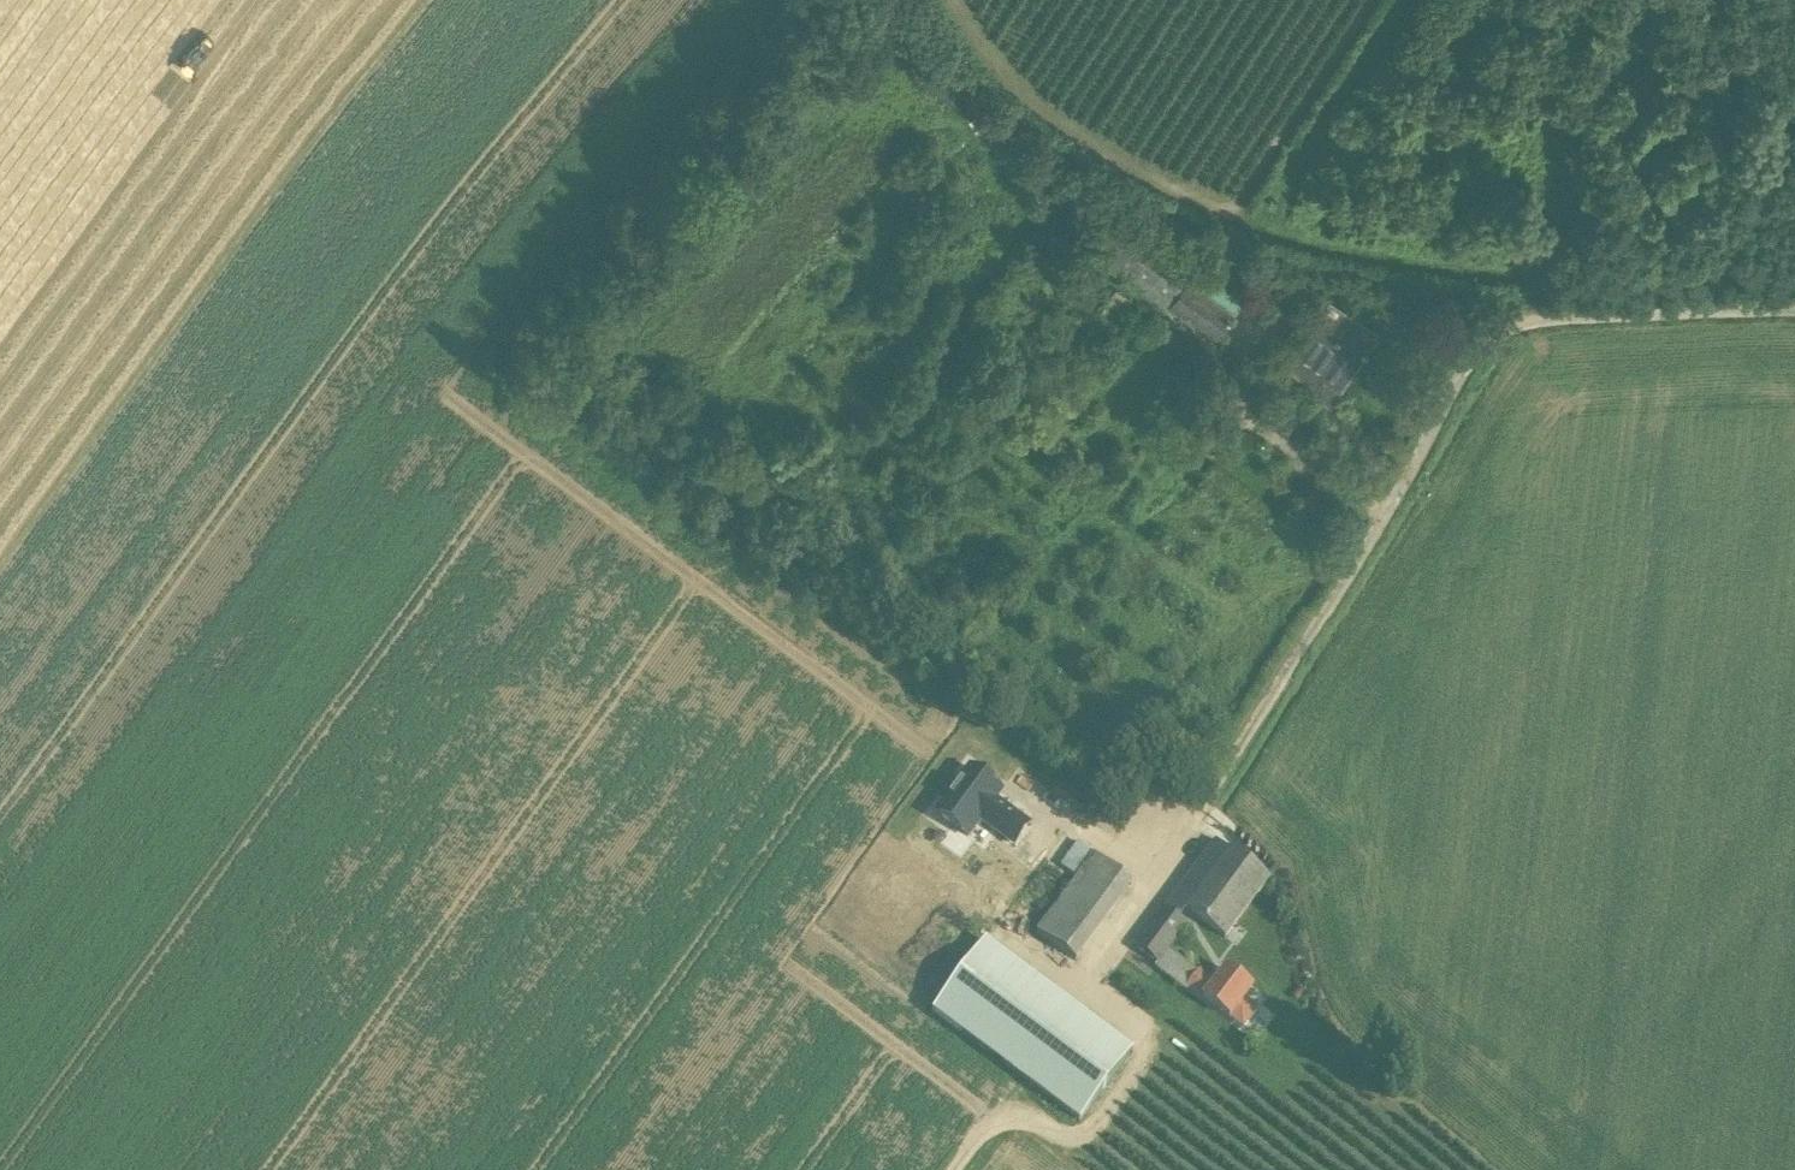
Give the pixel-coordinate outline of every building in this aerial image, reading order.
[(1192,263),(1111,210),(1084,253),(1165,305),(1192,263)] [(1168,305),(1216,337),(1242,298),(1194,266),(1168,305)] [(1366,351),(1378,333),(1343,310),(1336,319),(1322,309),(1291,353),(1307,365),(1301,374),(1298,372),(1297,373),(1312,384),(1308,389),(1329,403),(1363,355),(1365,356),(1368,352),(1366,351)] [(955,759),(919,810),(956,835),(968,820),(997,840),(1018,815),(987,794),(991,786),(955,759)] [(1228,850),(1214,840),(1197,861),(1211,872),(1184,908),(1223,938),(1268,879),(1228,850)] [(1060,867),(1075,879),(1092,856),(1077,845),(1060,867)] [(1075,879),(1067,890),(1035,933),(1074,962),(1131,885),(1092,856),(1075,879)] [(1177,919),(1164,909),(1137,947),(1158,963),(1167,951),(1186,925),(1177,919)] [(986,941),(931,1014),(1079,1124),(1133,1052),(1067,1002),(986,941)] [(1204,999),(1214,985),(1167,951),(1158,963),(1155,968),(1186,992),(1189,988),(1204,999)] [(1250,989),(1225,970),(1214,985),(1204,999),(1244,1029),(1259,1008),(1244,997),(1250,989)]
